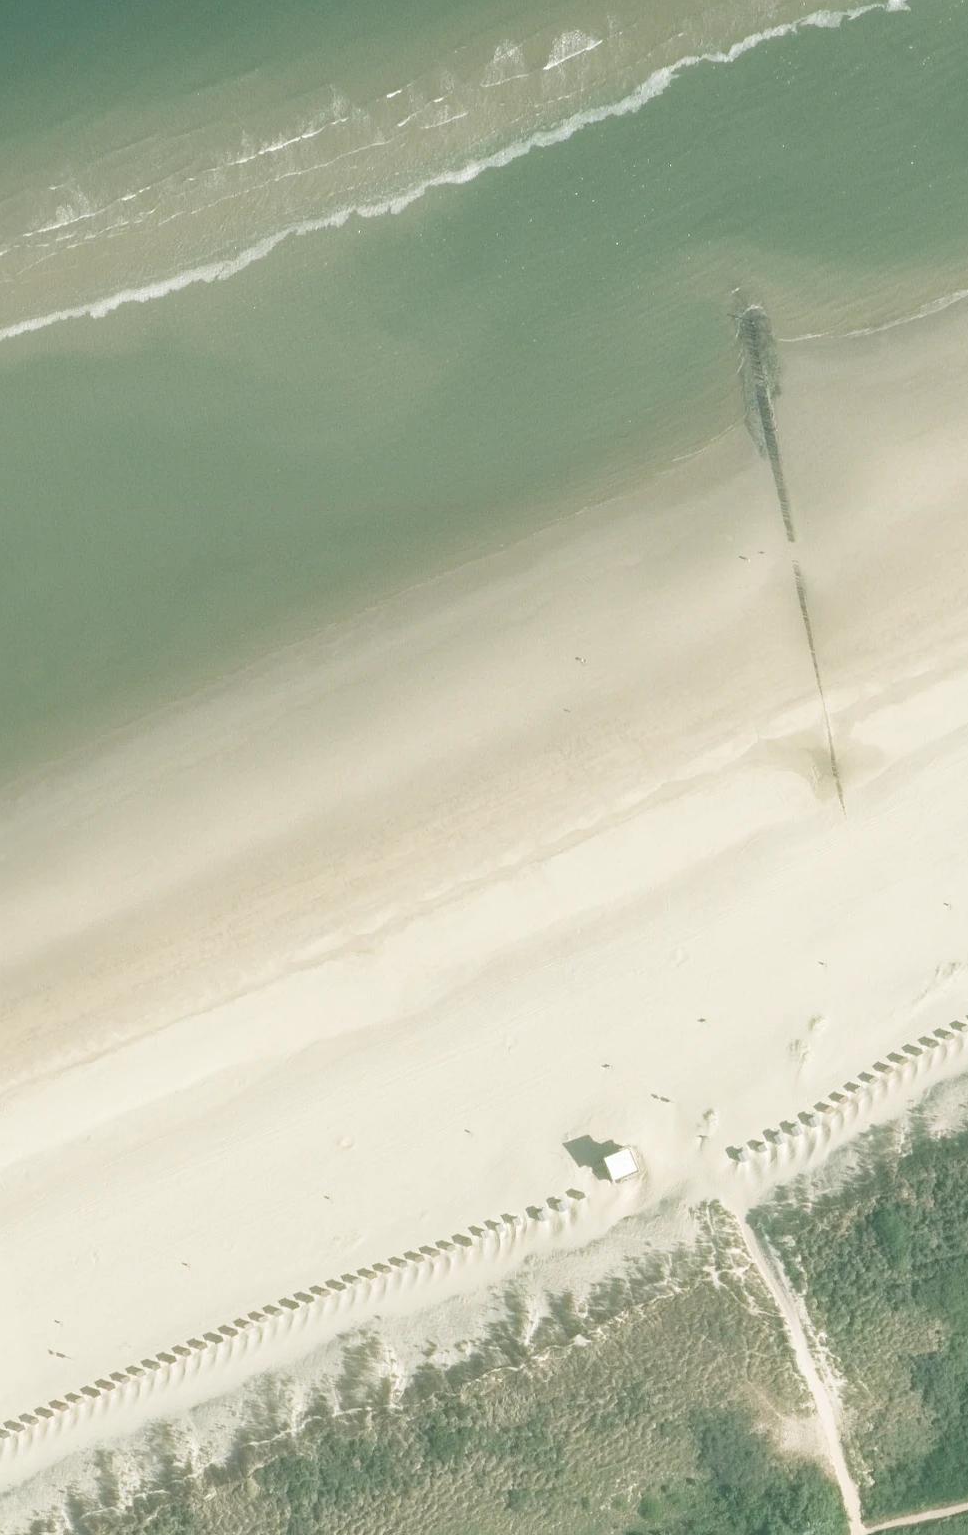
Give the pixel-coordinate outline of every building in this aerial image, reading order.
[(627,1148),(605,1158),(616,1184),(627,1179),(627,1177),(638,1173),(627,1148)]
